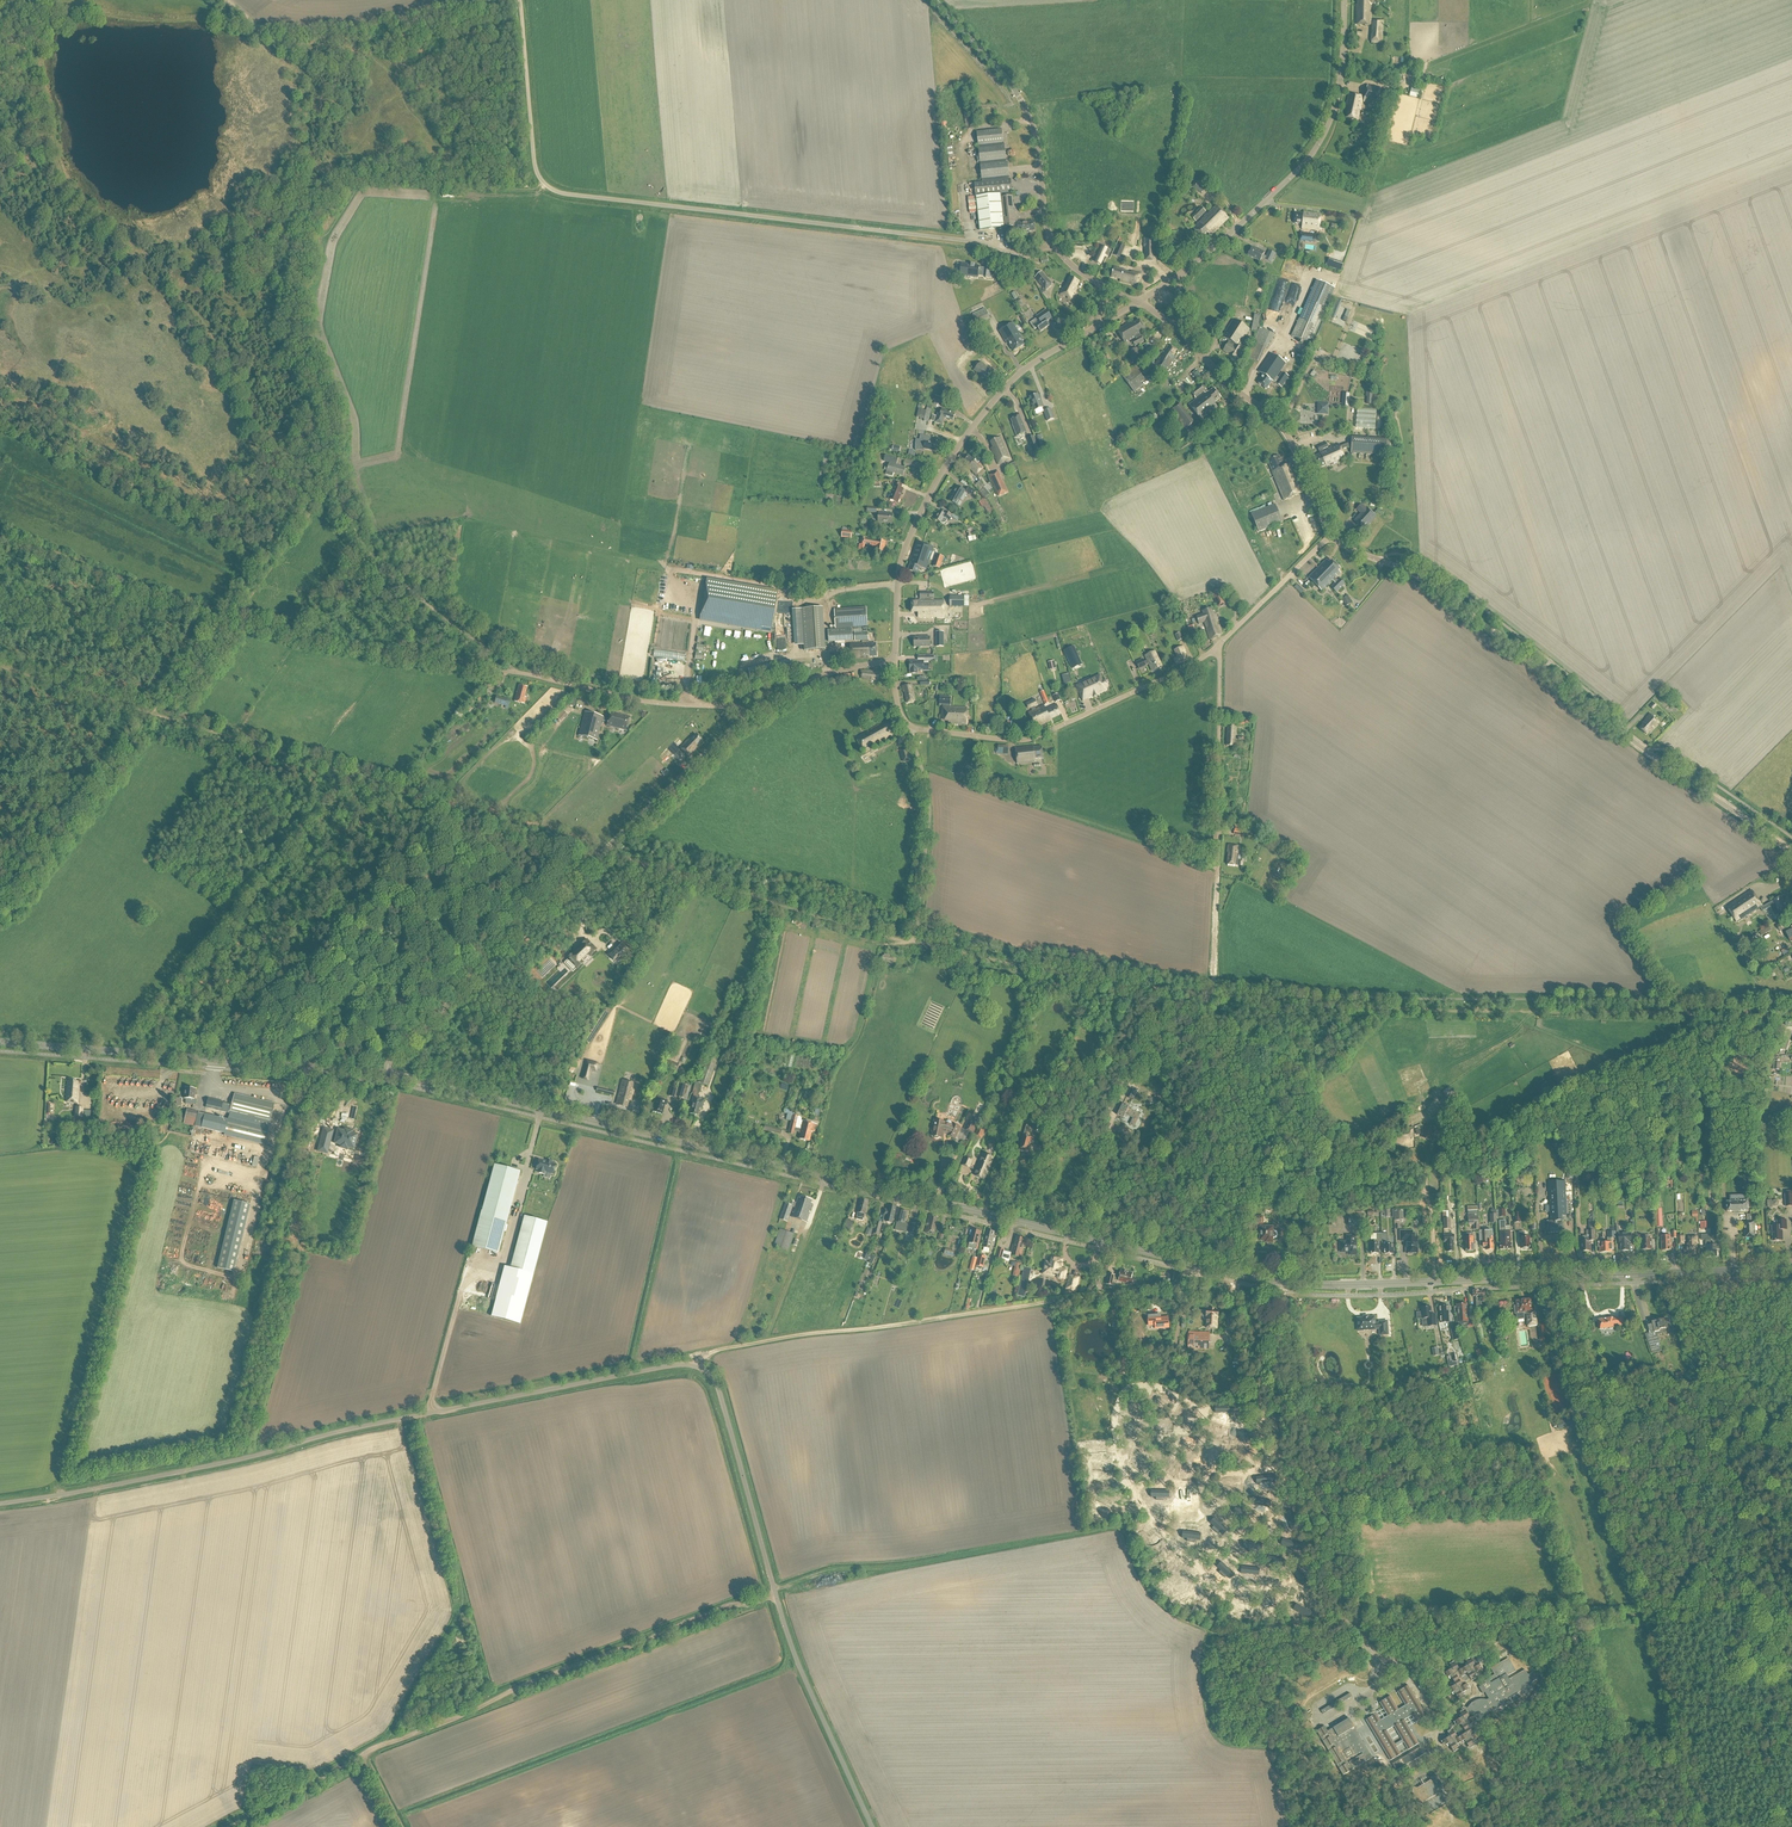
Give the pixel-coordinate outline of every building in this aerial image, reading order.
[(1358,6),(1356,6),(1355,26),(1372,26),(1372,43),(1382,44),(1383,21),(1372,20),(1372,23),(1371,23),(1371,4),(1374,4),(1374,0),(1358,0),(1358,6)] [(1391,78),(1394,86),(1404,82),(1401,74),(1391,78)] [(1378,106),(1381,88),(1368,85),(1364,103),(1378,106)] [(1364,97),(1349,94),(1346,110),(1348,111),(1346,118),(1358,121),(1359,112),(1360,112),(1364,97)] [(1004,146),(1002,130),(977,132),(982,183),(974,184),(980,231),(1016,227),(1017,234),(1029,233),(1029,232),(1035,231),(1034,222),(1027,222),(1027,221),(1023,222),(1023,221),(1015,222),(1013,196),(1011,196),(1011,193),(1012,193),(1011,180),(1010,180),(1008,163),(1007,163),(1005,146),(1004,146)] [(1196,181),(1192,188),(1202,194),(1206,186),(1196,181)] [(1201,207),(1191,217),(1196,222),(1206,212),(1201,207)] [(1229,220),(1216,207),(1198,225),(1193,230),(1202,239),(1207,234),(1211,238),(1229,220)] [(1321,215),(1304,213),(1304,214),(1296,213),(1295,224),(1302,225),(1302,229),(1319,231),(1321,215)] [(1314,243),(1315,236),(1301,234),(1300,241),(1314,243)] [(1144,238),(1144,248),(1145,248),(1145,261),(1154,261),(1155,252),(1156,252),(1156,239),(1151,239),(1151,240),(1148,240),(1148,239),(1144,238)] [(1113,255),(1120,258),(1126,246),(1118,243),(1113,255)] [(1112,251),(1099,245),(1092,261),(1101,265),(1105,255),(1109,257),(1112,251)] [(1263,253),(1252,247),(1247,256),(1260,262),(1261,259),(1271,263),(1275,255),(1268,251),(1265,257),(1262,256),(1263,253)] [(979,268),(979,267),(975,266),(975,265),(971,265),(971,266),(962,265),(960,276),(966,276),(966,274),(973,275),(973,277),(978,278),(978,276),(979,268)] [(1114,267),(1111,278),(1120,281),(1120,283),(1136,287),(1138,279),(1141,280),(1142,274),(1131,271),(1131,273),(1125,272),(1125,270),(1114,267)] [(1052,285),(1042,273),(1036,278),(1045,290),(1052,285)] [(1080,282),(1070,278),(1065,288),(1063,287),(1060,295),(1064,297),(1065,296),(1068,298),(1068,299),(1073,301),(1076,293),(1075,293),(1077,289),(1076,289),(1080,282)] [(1273,305),(1282,306),(1286,281),(1277,279),(1273,305)] [(1316,280),(1308,300),(1327,308),(1335,289),(1316,280)] [(1327,308),(1308,300),(1291,337),(1311,345),(1327,308)] [(990,319),(985,308),(972,314),(977,325),(990,319)] [(1052,318),(1047,310),(1037,317),(1040,322),(1036,325),(1041,332),(1049,326),(1046,322),(1052,318)] [(1254,315),(1251,331),(1255,334),(1258,327),(1260,316),(1254,315)] [(1250,330),(1233,320),(1222,338),(1234,345),(1234,346),(1229,343),(1223,352),(1228,355),(1236,360),(1243,350),(1239,348),(1250,330)] [(1125,344),(1140,336),(1139,334),(1146,331),(1141,321),(1134,324),(1130,323),(1118,330),(1125,344)] [(1013,322),(999,330),(1007,344),(1010,345),(1014,351),(1024,345),(1022,341),(1023,341),(1013,322)] [(1259,363),(1265,349),(1267,350),(1274,334),(1260,328),(1253,343),(1247,357),(1259,363)] [(1141,336),(1132,341),(1135,347),(1144,342),(1141,336)] [(1179,352),(1169,345),(1154,367),(1163,373),(1166,368),(1167,369),(1168,367),(1168,368),(1175,357),(1174,356),(1176,353),(1177,354),(1179,352)] [(974,352),(987,363),(991,359),(978,348),(974,352)] [(1138,348),(1127,353),(1131,362),(1142,357),(1138,348)] [(1100,357),(1104,365),(1109,362),(1106,354),(1100,357)] [(1262,376),(1257,383),(1267,390),(1272,382),(1281,388),(1289,377),(1282,373),(1279,379),(1277,377),(1286,364),(1270,354),(1258,373),(1262,376)] [(992,372),(981,363),(974,371),(981,377),(982,376),(985,379),(992,372)] [(1138,370),(1139,370),(1136,365),(1122,376),(1135,394),(1144,387),(1141,383),(1146,380),(1138,370)] [(1151,369),(1146,365),(1141,372),(1146,376),(1151,369)] [(1205,394),(1197,400),(1189,406),(1200,420),(1217,408),(1214,404),(1221,399),(1214,389),(1209,393),(1202,385),(1191,393),(1196,399),(1204,393),(1205,394)] [(1041,402),(1038,394),(1030,398),(1032,404),(1034,411),(1044,407),(1042,402),(1041,402)] [(933,400),(935,401),(934,404),(940,408),(944,400),(935,396),(933,400)] [(1195,423),(1180,404),(1171,411),(1192,438),(1198,433),(1191,425),(1195,423)] [(1327,412),(1328,405),(1318,405),(1318,414),(1325,414),(1327,412)] [(917,418),(924,419),(924,421),(929,422),(932,407),(928,406),(927,411),(919,409),(917,418)] [(1054,418),(1050,408),(1044,411),(1048,421),(1054,418)] [(945,419),(954,421),(956,415),(951,413),(951,412),(943,409),(941,415),(938,414),(935,423),(942,425),(944,419),(945,419)] [(1357,409),(1356,428),(1375,430),(1376,410),(1357,409)] [(1023,424),(1020,417),(1011,420),(1013,424),(1012,425),(1017,437),(1027,433),(1023,424)] [(916,440),(916,451),(921,451),(924,451),(924,449),(934,451),(936,444),(930,443),(931,438),(921,436),(920,441),(916,440)] [(1037,445),(1034,436),(1028,439),(1031,447),(1037,445)] [(993,448),(991,449),(999,465),(1011,460),(1000,438),(991,442),(993,448)] [(1348,444),(1339,447),(1341,451),(1348,448),(1351,448),(1351,454),(1386,456),(1386,450),(1390,450),(1390,440),(1387,440),(1352,438),(1352,444),(1348,444)] [(1317,447),(1319,452),(1328,448),(1326,443),(1317,447)] [(1338,445),(1329,449),(1319,454),(1320,455),(1314,458),(1319,469),(1326,466),(1329,467),(1345,460),(1341,451),(1339,447),(1338,445)] [(886,456),(884,462),(889,463),(890,464),(888,472),(887,472),(886,474),(893,476),(893,474),(904,477),(906,469),(896,465),(897,463),(898,464),(899,461),(899,460),(891,458),(886,456)] [(971,458),(969,456),(964,461),(966,463),(965,464),(968,468),(969,467),(976,475),(984,468),(973,457),(971,458)] [(1271,473),(1284,501),(1303,492),(1290,464),(1283,467),(1278,456),(1267,462),(1272,472),(1271,473)] [(907,470),(905,477),(916,480),(919,474),(907,470)] [(989,476),(999,496),(1008,492),(1003,481),(1002,481),(1000,477),(1001,476),(998,471),(995,473),(995,474),(992,475),(992,474),(989,476)] [(981,481),(975,486),(980,492),(986,487),(981,481)] [(894,482),(893,486),(896,487),(894,490),(893,490),(889,500),(898,503),(904,490),(901,489),(902,485),(894,482)] [(965,491),(957,487),(949,501),(957,506),(965,491)] [(969,488),(967,492),(974,497),(977,492),(969,488)] [(982,509),(984,507),(989,516),(994,512),(988,503),(985,498),(978,504),(982,509)] [(1362,504),(1357,509),(1359,512),(1361,511),(1362,512),(1355,521),(1363,528),(1364,527),(1365,528),(1376,516),(1367,508),(1366,508),(1362,504)] [(1275,505),(1251,514),(1259,532),(1283,523),(1275,505)] [(953,516),(944,511),(942,513),(940,512),(935,520),(941,524),(943,524),(944,524),(945,523),(946,523),(947,522),(948,520),(950,522),(953,516)] [(879,513),(878,522),(892,523),(893,514),(879,513)] [(843,530),(842,538),(852,539),(853,531),(843,530)] [(860,544),(859,544),(859,549),(859,550),(864,550),(864,546),(865,546),(865,545),(870,546),(870,545),(877,546),(876,550),(884,552),(886,542),(877,541),(870,540),(867,539),(861,539),(860,544)] [(934,548),(917,542),(910,562),(911,562),(908,570),(918,573),(920,567),(927,569),(934,548)] [(944,557),(937,554),(933,566),(940,569),(944,557)] [(1321,590),(1332,580),(1335,583),(1331,587),(1337,593),(1345,584),(1339,579),(1338,581),(1335,577),(1336,576),(1337,577),(1341,573),(1338,570),(1340,568),(1332,561),(1331,563),(1327,559),(1308,577),(1321,590)] [(706,580),(700,620),(726,625),(727,621),(759,626),(758,630),(770,632),(777,591),(706,580)] [(1220,590),(1212,594),(1219,608),(1227,604),(1220,590)] [(950,596),(950,607),(964,607),(964,596),(950,596)] [(1348,597),(1342,600),(1346,607),(1352,604),(1348,597)] [(912,600),(912,612),(919,612),(919,618),(945,618),(945,601),(912,600)] [(821,650),(820,634),(819,608),(802,609),(805,651),(821,650)] [(868,628),(867,608),(835,609),(836,630),(861,628),(861,633),(855,633),(855,641),(862,640),(862,643),(851,644),(852,659),(870,658),(870,657),(877,657),(876,643),(869,644),(869,633),(868,633),(868,628)] [(1206,628),(1208,634),(1210,639),(1222,635),(1219,625),(1217,626),(1216,622),(1217,622),(1215,614),(1213,614),(1211,608),(1202,612),(1204,615),(1197,617),(1199,624),(1205,622),(1207,627),(1206,628)] [(829,630),(829,634),(829,640),(853,639),(853,629),(829,630)] [(786,648),(786,636),(777,636),(777,648),(786,648)] [(914,638),(914,647),(930,647),(930,637),(922,637),(922,638),(914,638)] [(1073,647),(1064,651),(1071,665),(1077,662),(1073,653),(1076,652),(1073,647)] [(1176,666),(1187,661),(1183,652),(1185,652),(1183,647),(1174,651),(1177,659),(1174,660),(1176,666)] [(1162,668),(1155,652),(1145,656),(1148,661),(1144,663),(1144,661),(1137,664),(1139,669),(1137,670),(1149,665),(1153,672),(1162,668)] [(1115,660),(1108,663),(1112,673),(1123,669),(1120,662),(1116,663),(1115,660)] [(909,661),(909,670),(910,670),(910,675),(918,674),(918,669),(920,669),(920,672),(924,672),(929,672),(929,667),(929,664),(924,664),(924,661),(909,661)] [(862,678),(864,679),(879,681),(879,675),(874,674),(874,672),(862,671),(862,678)] [(1087,684),(1078,689),(1082,698),(1087,695),(1089,698),(1104,691),(1102,688),(1104,687),(1107,686),(1105,680),(1102,681),(1100,676),(1100,675),(1090,680),(1092,682),(1087,684)] [(915,701),(912,684),(902,686),(903,692),(905,691),(907,703),(915,701)] [(527,687),(519,685),(517,693),(516,692),(514,702),(524,704),(525,698),(524,697),(527,687)] [(496,697),(494,704),(505,707),(505,709),(508,709),(511,700),(504,698),(504,699),(496,697)] [(940,697),(939,705),(941,705),(943,705),(943,707),(942,707),(941,719),(948,719),(948,725),(967,725),(968,708),(951,707),(949,707),(949,706),(951,706),(951,698),(940,697)] [(1025,703),(1029,710),(1038,705),(1034,698),(1025,703)] [(1028,713),(1035,728),(1051,720),(1050,719),(1061,714),(1056,705),(1046,710),(1044,706),(1028,713)] [(563,711),(556,718),(559,721),(563,716),(565,717),(567,715),(563,711)] [(629,717),(610,712),(608,719),(607,722),(607,726),(626,731),(629,717)] [(584,713),(579,736),(596,741),(601,721),(607,722),(608,719),(602,718),(602,717),(584,713)] [(1659,723),(1650,714),(1646,719),(1647,720),(1640,728),(1647,734),(1649,732),(1650,733),(1659,723)] [(874,744),(875,745),(894,734),(886,721),(857,738),(863,750),(874,744)] [(1235,725),(1227,725),(1226,739),(1227,740),(1226,747),(1234,747),(1235,725)] [(896,735),(899,745),(908,742),(905,732),(896,735)] [(689,738),(679,748),(688,757),(697,749),(696,748),(702,741),(695,734),(690,739),(689,738)] [(999,746),(998,754),(1009,754),(1009,747),(999,746)] [(1034,748),(1034,746),(1015,749),(1018,765),(1036,763),(1035,759),(1043,758),(1042,747),(1034,748)] [(908,747),(900,750),(904,763),(912,760),(908,747)] [(980,766),(972,767),(973,778),(983,778),(983,766),(980,766)] [(669,767),(664,773),(669,778),(674,773),(669,767)] [(1235,828),(1234,835),(1244,836),(1244,829),(1235,828)] [(1241,855),(1238,854),(1239,847),(1228,845),(1228,853),(1229,853),(1228,865),(1237,866),(1243,867),(1243,863),(1240,862),(1241,855)] [(1727,907),(1737,922),(1760,907),(1762,910),(1763,911),(1770,907),(1773,912),(1775,911),(1777,915),(1779,914),(1780,918),(1786,915),(1785,912),(1791,908),(1791,906),(1789,900),(1784,902),(1782,897),(1763,907),(1752,890),(1727,907)] [(1791,942),(1791,928),(1791,929),(1790,926),(1789,927),(1786,921),(1777,926),(1780,932),(1785,929),(1786,931),(1787,934),(1791,942)] [(1760,933),(1762,936),(1772,930),(1770,927),(1760,933)] [(573,953),(568,958),(575,966),(577,968),(582,963),(580,961),(588,953),(590,955),(595,950),(586,941),(581,946),(582,946),(578,950),(573,954),(573,953)] [(609,954),(608,954),(609,955),(613,959),(613,960),(617,956),(618,957),(627,949),(620,942),(611,951),(609,954)] [(1782,951),(1784,956),(1790,953),(1787,948),(1782,951)] [(890,956),(886,955),(885,957),(883,956),(881,965),(888,966),(889,962),(893,963),(894,959),(890,958),(890,956)] [(607,960),(598,968),(603,973),(612,965),(607,960)] [(1782,1038),(1777,1054),(1780,1055),(1781,1049),(1786,1051),(1790,1040),(1782,1038)] [(674,1047),(678,1049),(682,1042),(678,1040),(674,1047)] [(695,1083),(692,1093),(698,1095),(701,1084),(708,1086),(716,1061),(718,1056),(709,1053),(703,1072),(699,1083),(695,1082),(695,1083)] [(586,1060),(581,1079),(589,1081),(592,1071),(596,1072),(598,1063),(586,1060)] [(667,1060),(665,1066),(676,1071),(679,1065),(667,1060)] [(620,1088),(618,1098),(620,1099),(619,1104),(619,1105),(626,1107),(628,1101),(631,1101),(635,1084),(622,1080),(620,1088)] [(78,1082),(68,1081),(66,1103),(78,1104),(79,1087),(77,1087),(78,1082)] [(194,1088),(190,1088),(190,1089),(185,1088),(184,1099),(186,1099),(186,1102),(196,1104),(196,1100),(194,1100),(195,1089),(194,1089),(194,1088)] [(668,1096),(674,1098),(677,1090),(671,1088),(668,1096)] [(198,1113),(195,1127),(225,1134),(224,1135),(265,1145),(275,1103),(234,1094),(232,1105),(223,1103),(223,1102),(208,1098),(206,1108),(229,1113),(228,1120),(198,1113)] [(693,1097),(689,1114),(697,1116),(699,1108),(702,1109),(704,1100),(699,1099),(693,1097)] [(658,1098),(655,1098),(653,1105),(654,1105),(653,1112),(662,1114),(665,1105),(666,1105),(667,1101),(665,1100),(658,1098)] [(355,1122),(360,1105),(349,1102),(347,1111),(343,1110),(341,1119),(355,1122)] [(1133,1118),(1130,1124),(1135,1127),(1140,1114),(1128,1108),(1129,1107),(1123,1104),(1118,1115),(1124,1118),(1125,1115),(1133,1118)] [(75,1108),(74,1118),(83,1119),(83,1108),(75,1108)] [(187,1109),(183,1124),(194,1126),(198,1112),(187,1109)] [(793,1115),(791,1121),(796,1123),(794,1129),(796,1129),(796,1128),(812,1132),(814,1132),(816,1125),(801,1121),(801,1119),(800,1117),(793,1115)] [(939,1138),(943,1138),(944,1133),(948,1134),(947,1135),(955,1139),(961,1128),(953,1124),(953,1125),(952,1124),(952,1123),(952,1122),(951,1121),(950,1121),(949,1121),(948,1121),(947,1121),(947,1122),(946,1122),(946,1123),(934,1120),(932,1131),(933,1131),(932,1136),(935,1137),(935,1138),(936,1139),(937,1139),(938,1139),(939,1139),(939,1138)] [(796,1123),(791,1121),(788,1134),(793,1135),(794,1131),(799,1132),(799,1133),(800,1134),(799,1139),(809,1142),(811,1132),(812,1132),(796,1128),(796,1129),(794,1129),(796,1123)] [(968,1121),(964,1130),(973,1134),(977,1126),(968,1121)] [(1035,1128),(1027,1125),(1024,1135),(1019,1150),(1028,1153),(1032,1137),(1035,1128)] [(1435,1129),(1426,1126),(1422,1137),(1431,1141),(1435,1129)] [(975,1136),(981,1139),(985,1130),(979,1127),(975,1136)] [(344,1130),(344,1132),(340,1131),(340,1132),(337,1144),(341,1145),(340,1147),(348,1149),(349,1147),(354,1148),(357,1135),(352,1134),(352,1132),(344,1130)] [(331,1140),(322,1138),(318,1151),(325,1153),(327,1153),(331,1140)] [(974,1176),(983,1179),(985,1180),(995,1158),(983,1153),(975,1173),(974,1176)] [(962,1165),(970,1168),(973,1159),(965,1156),(962,1165)] [(545,1173),(553,1175),(555,1165),(538,1160),(535,1171),(539,1172),(538,1174),(544,1176),(545,1173)] [(493,1165),(471,1246),(497,1253),(519,1172),(493,1165)] [(1476,1175),(1476,1173),(1476,1167),(1466,1167),(1466,1173),(1466,1175),(1476,1175)] [(1549,1197),(1550,1197),(1550,1202),(1551,1222),(1548,1222),(1549,1234),(1563,1233),(1562,1216),(1567,1216),(1566,1196),(1567,1196),(1566,1181),(1549,1182),(1549,1197)] [(1747,1201),(1747,1195),(1730,1196),(1730,1202),(1727,1202),(1727,1212),(1749,1211),(1748,1201),(1747,1201)] [(793,1201),(792,1201),(791,1201),(790,1204),(787,1202),(780,1219),(787,1221),(793,1206),(795,1207),(791,1216),(807,1222),(814,1204),(813,1203),(814,1200),(803,1196),(803,1198),(800,1197),(800,1198),(798,1197),(797,1202),(793,1201)] [(869,1201),(862,1199),(858,1212),(857,1217),(857,1219),(863,1221),(864,1218),(865,1214),(866,1214),(869,1201)] [(234,1272),(250,1205),(234,1201),(218,1268),(234,1272)] [(897,1207),(890,1206),(889,1210),(885,1210),(884,1215),(883,1220),(887,1221),(886,1222),(893,1223),(897,1207)] [(1403,1210),(1395,1210),(1395,1220),(1403,1219),(1403,1210)] [(1477,1210),(1467,1211),(1468,1225),(1473,1225),(1474,1230),(1479,1230),(1477,1210)] [(905,1223),(908,1212),(901,1211),(900,1215),(898,1216),(897,1222),(895,1230),(906,1233),(909,1224),(905,1223)] [(1349,1214),(1349,1226),(1364,1226),(1363,1214),(1349,1214)] [(1751,1222),(1751,1214),(1747,1215),(1747,1222),(1745,1222),(1745,1227),(1745,1238),(1756,1238),(1755,1221),(1751,1222)] [(926,1233),(935,1235),(937,1224),(938,1217),(929,1215),(926,1233)] [(1254,1223),(1254,1230),(1254,1232),(1260,1232),(1260,1241),(1265,1241),(1265,1243),(1266,1243),(1266,1244),(1267,1244),(1267,1245),(1268,1245),(1269,1245),(1270,1245),(1271,1245),(1271,1244),(1271,1243),(1273,1243),(1273,1239),(1274,1239),(1276,1238),(1277,1235),(1276,1232),(1274,1229),(1273,1229),(1273,1227),(1264,1226),(1264,1216),(1254,1216),(1254,1223)] [(523,1217),(509,1269),(532,1275),(546,1223),(523,1217)] [(848,1220),(844,1229),(850,1231),(854,1222),(848,1220)] [(1788,1230),(1787,1220),(1777,1220),(1778,1226),(1772,1226),(1773,1235),(1773,1241),(1783,1241),(1783,1235),(1783,1230),(1788,1230)] [(1506,1231),(1506,1230),(1505,1221),(1499,1221),(1500,1244),(1500,1250),(1512,1249),(1511,1243),(1511,1244),(1510,1230),(1506,1231)] [(877,1222),(873,1235),(876,1236),(877,1234),(879,1235),(883,1223),(877,1222)] [(917,1234),(918,1230),(919,1225),(912,1224),(912,1225),(910,1233),(917,1234)] [(1608,1238),(1608,1243),(1603,1243),(1603,1242),(1598,1242),(1598,1248),(1600,1248),(1600,1253),(1613,1252),(1613,1243),(1612,1238),(1616,1238),(1616,1228),(1612,1228),(1612,1232),(1608,1232),(1609,1238),(1608,1238)] [(780,1229),(774,1246),(789,1251),(794,1234),(780,1229)] [(992,1230),(989,1229),(988,1230),(985,1241),(986,1241),(984,1248),(990,1249),(991,1243),(992,1243),(992,1242),(993,1242),(994,1239),(993,1239),(995,1232),(992,1231),(992,1230)] [(970,1238),(969,1242),(968,1248),(977,1250),(980,1241),(979,1241),(981,1232),(973,1230),(971,1238),(970,1238)] [(1583,1241),(1584,1252),(1585,1253),(1587,1252),(1588,1252),(1591,1251),(1590,1245),(1591,1244),(1591,1241),(1595,1241),(1595,1234),(1595,1230),(1587,1231),(1587,1236),(1587,1237),(1584,1237),(1584,1241),(1583,1241)] [(1413,1238),(1413,1231),(1400,1231),(1401,1241),(1406,1241),(1406,1244),(1407,1254),(1408,1254),(1409,1255),(1412,1255),(1412,1254),(1415,1254),(1418,1254),(1417,1238),(1413,1238)] [(1492,1231),(1487,1232),(1479,1232),(1480,1244),(1483,1244),(1483,1247),(1486,1247),(1486,1251),(1493,1250),(1493,1246),(1494,1246),(1494,1242),(1493,1242),(1492,1231)] [(1388,1243),(1388,1233),(1382,1234),(1382,1243),(1384,1243),(1384,1254),(1393,1254),(1393,1245),(1388,1245),(1388,1243)] [(1464,1234),(1464,1238),(1464,1242),(1465,1242),(1465,1252),(1466,1251),(1466,1252),(1470,1252),(1470,1251),(1474,1251),(1473,1244),(1474,1244),(1474,1240),(1473,1240),(1473,1233),(1464,1234)] [(1524,1238),(1524,1233),(1519,1233),(1519,1238),(1520,1238),(1520,1242),(1521,1242),(1522,1249),(1526,1249),(1528,1249),(1528,1248),(1529,1248),(1529,1242),(1530,1241),(1529,1240),(1529,1237),(1524,1238)] [(1632,1242),(1632,1233),(1619,1234),(1620,1243),(1621,1243),(1621,1251),(1623,1251),(1623,1252),(1625,1252),(1626,1251),(1630,1251),(1630,1242),(1632,1242)] [(1382,1241),(1382,1234),(1377,1234),(1377,1240),(1374,1240),(1374,1244),(1370,1244),(1371,1253),(1370,1253),(1370,1254),(1371,1254),(1371,1255),(1375,1255),(1375,1254),(1378,1254),(1378,1249),(1379,1249),(1379,1248),(1378,1248),(1378,1247),(1379,1247),(1379,1241),(1382,1241)] [(1455,1242),(1454,1235),(1444,1235),(1444,1242),(1447,1242),(1447,1252),(1452,1252),(1452,1253),(1454,1253),(1454,1247),(1454,1244),(1453,1244),(1453,1243),(1453,1242),(1455,1242)] [(1702,1241),(1706,1241),(1707,1258),(1717,1257),(1717,1250),(1720,1250),(1720,1245),(1711,1245),(1711,1235),(1701,1235),(1702,1241)] [(1357,1255),(1356,1242),(1355,1242),(1354,1236),(1347,1236),(1347,1242),(1341,1242),(1341,1252),(1349,1252),(1349,1255),(1357,1255)] [(1651,1239),(1651,1236),(1646,1237),(1646,1239),(1642,1240),(1643,1250),(1644,1250),(1644,1251),(1645,1252),(1646,1251),(1647,1250),(1652,1250),(1652,1242),(1653,1242),(1652,1239),(1651,1239)] [(1670,1236),(1666,1236),(1662,1236),(1662,1242),(1662,1251),(1663,1250),(1663,1251),(1666,1251),(1666,1250),(1671,1250),(1671,1241),(1670,1236)] [(1009,1261),(1011,1255),(1021,1258),(1024,1247),(1023,1247),(1025,1242),(1024,1241),(1024,1239),(1022,1239),(1022,1238),(1018,1237),(1017,1237),(1015,1245),(1013,1245),(1011,1252),(1004,1250),(1002,1259),(1009,1261)] [(1689,1255),(1690,1256),(1691,1256),(1692,1255),(1696,1255),(1695,1248),(1697,1248),(1697,1244),(1699,1244),(1699,1237),(1689,1237),(1689,1244),(1688,1244),(1688,1250),(1685,1250),(1685,1254),(1688,1254),(1688,1255),(1689,1255)] [(982,1275),(986,1257),(979,1256),(975,1273),(982,1275)] [(1062,1263),(1061,1263),(1062,1262),(1060,1259),(1053,1258),(1053,1257),(1052,1257),(1051,1263),(1048,1263),(1046,1264),(1044,1274),(1058,1277),(1057,1277),(1058,1278),(1058,1279),(1059,1280),(1060,1280),(1061,1280),(1062,1279),(1062,1278),(1065,1279),(1069,1280),(1067,1289),(1075,1291),(1078,1278),(1070,1276),(1070,1277),(1065,1276),(1066,1270),(1060,1269),(1061,1266),(1062,1266),(1063,1265),(1063,1264),(1062,1264),(1062,1263)] [(1016,1262),(1013,1276),(1019,1278),(1022,1264),(1016,1262)] [(503,1268),(490,1317),(519,1323),(532,1275),(509,1269),(503,1268)] [(1134,1279),(1132,1279),(1133,1275),(1132,1275),(1132,1274),(1121,1271),(1120,1277),(1120,1279),(1119,1281),(1132,1285),(1134,1279)] [(1119,1281),(1120,1279),(1115,1278),(1115,1275),(1109,1274),(1106,1284),(1113,1286),(1114,1280),(1119,1281)] [(1480,1293),(1480,1291),(1473,1292),(1473,1297),(1476,1297),(1476,1308),(1483,1307),(1483,1303),(1485,1303),(1485,1292),(1480,1293)] [(1527,1317),(1528,1326),(1537,1325),(1535,1311),(1532,1312),(1530,1300),(1517,1302),(1517,1306),(1513,1306),(1514,1315),(1516,1315),(1517,1321),(1525,1320),(1524,1318),(1527,1317)] [(1457,1305),(1457,1307),(1456,1307),(1455,1307),(1454,1308),(1455,1312),(1457,1312),(1458,1321),(1458,1326),(1465,1326),(1465,1324),(1468,1324),(1468,1322),(1467,1316),(1467,1314),(1468,1313),(1467,1312),(1467,1305),(1462,1305),(1461,1305),(1457,1305)] [(1440,1307),(1440,1317),(1440,1323),(1449,1323),(1449,1320),(1448,1307),(1444,1307),(1444,1306),(1440,1306),(1440,1307)] [(1422,1313),(1418,1314),(1418,1318),(1423,1318),(1423,1319),(1423,1326),(1427,1326),(1435,1326),(1434,1318),(1431,1318),(1430,1308),(1426,1308),(1426,1307),(1422,1307),(1422,1308),(1422,1313)] [(1214,1309),(1212,1309),(1211,1311),(1207,1310),(1206,1310),(1206,1317),(1207,1317),(1206,1328),(1217,1329),(1218,1318),(1219,1318),(1219,1310),(1218,1310),(1218,1311),(1214,1311),(1214,1309)] [(1159,1318),(1158,1315),(1149,1316),(1150,1326),(1154,1325),(1154,1326),(1156,1326),(1156,1329),(1165,1328),(1165,1322),(1168,1322),(1168,1317),(1159,1318)] [(1368,1318),(1368,1316),(1364,1317),(1364,1319),(1358,1319),(1358,1325),(1358,1331),(1380,1329),(1381,1335),(1388,1335),(1387,1322),(1379,1322),(1380,1324),(1375,1324),(1375,1318),(1368,1318)] [(1625,1325),(1624,1318),(1613,1319),(1598,1321),(1600,1330),(1610,1328),(1610,1329),(1614,1328),(1613,1327),(1614,1327),(1614,1324),(1619,1323),(1619,1326),(1625,1325)] [(1667,1319),(1648,1323),(1653,1344),(1649,1345),(1653,1354),(1662,1351),(1658,1335),(1667,1333),(1666,1328),(1670,1327),(1667,1319)] [(1544,1323),(1538,1324),(1540,1342),(1546,1341),(1544,1323)] [(1189,1332),(1188,1349),(1209,1350),(1210,1333),(1189,1332)] [(1548,1348),(1553,1364),(1562,1362),(1557,1346),(1548,1348)] [(1266,1384),(1259,1386),(1262,1395),(1268,1393),(1266,1384)] [(1158,1393),(1155,1399),(1170,1406),(1173,1400),(1158,1393)] [(1264,1401),(1247,1403),(1248,1409),(1264,1407),(1264,1401)] [(1189,1405),(1185,1411),(1200,1419),(1203,1413),(1189,1405)] [(1573,1425),(1570,1417),(1557,1422),(1555,1417),(1551,1418),(1554,1428),(1558,1426),(1559,1430),(1573,1425)] [(1263,1424),(1247,1427),(1248,1433),(1264,1431),(1263,1424)] [(1165,1436),(1163,1442),(1178,1447),(1181,1441),(1165,1436)] [(1231,1436),(1230,1442),(1246,1446),(1248,1440),(1231,1436)] [(1135,1439),(1133,1445),(1149,1451),(1151,1444),(1135,1439)] [(1280,1454),(1263,1456),(1264,1462),(1281,1460),(1280,1454)] [(1095,1456),(1093,1463),(1109,1467),(1111,1461),(1095,1456)] [(1233,1457),(1231,1464),(1248,1467),(1249,1461),(1233,1457)] [(1127,1467),(1123,1473),(1136,1483),(1140,1478),(1127,1467)] [(1260,1468),(1259,1475),(1275,1478),(1277,1471),(1260,1468)] [(1098,1471),(1096,1477),(1111,1484),(1114,1477),(1098,1471)] [(1242,1475),(1238,1481),(1252,1490),(1256,1485),(1242,1475)] [(1299,1477),(1293,1480),(1299,1495),(1305,1493),(1299,1477)] [(1219,1484),(1215,1490),(1229,1499),(1232,1493),(1219,1484)] [(1204,1493),(1206,1494),(1209,1494),(1210,1492),(1211,1490),(1211,1488),(1210,1487),(1208,1486),(1206,1486),(1204,1487),(1203,1489),(1203,1491),(1204,1493)] [(1187,1494),(1186,1501),(1203,1503),(1203,1496),(1187,1494)] [(1291,1498),(1289,1505),(1305,1510),(1307,1503),(1291,1498)] [(1251,1502),(1250,1509),(1267,1510),(1268,1504),(1251,1502)] [(1161,1509),(1161,1516),(1177,1518),(1178,1511),(1161,1509)] [(1275,1512),(1274,1519),(1291,1522),(1292,1515),(1275,1512)] [(1225,1513),(1222,1518),(1236,1526),(1239,1520),(1225,1513)] [(1184,1520),(1183,1526),(1199,1531),(1201,1524),(1184,1520)] [(1248,1520),(1247,1527),(1264,1529),(1265,1522),(1248,1520)] [(1305,1520),(1300,1524),(1311,1537),(1316,1533),(1305,1520)] [(1183,1535),(1180,1541),(1194,1549),(1197,1543),(1183,1535)] [(1214,1536),(1209,1540),(1218,1554),(1224,1550),(1214,1536)] [(1274,1541),(1270,1547),(1283,1557),(1287,1551),(1274,1541)] [(1241,1543),(1239,1549),(1255,1554),(1257,1548),(1241,1543)] [(1304,1543),(1302,1549),(1317,1555),(1320,1548),(1304,1543)] [(1450,1669),(1445,1672),(1445,1673),(1448,1678),(1449,1679),(1451,1677),(1456,1684),(1449,1688),(1450,1689),(1453,1693),(1453,1695),(1455,1693),(1458,1697),(1465,1693),(1464,1691),(1468,1689),(1466,1685),(1466,1684),(1465,1684),(1464,1683),(1475,1676),(1474,1673),(1480,1669),(1477,1665),(1480,1663),(1475,1655),(1470,1658),(1471,1659),(1464,1664),(1466,1666),(1459,1670),(1455,1663),(1451,1666),(1449,1667),(1450,1669)] [(1485,1682),(1479,1686),(1483,1693),(1485,1692),(1489,1698),(1487,1699),(1485,1699),(1484,1698),(1483,1698),(1481,1698),(1480,1698),(1478,1699),(1477,1699),(1476,1700),(1474,1700),(1473,1701),(1472,1702),(1471,1703),(1470,1704),(1469,1705),(1468,1706),(1467,1707),(1463,1705),(1460,1712),(1461,1714),(1459,1715),(1460,1718),(1456,1721),(1459,1725),(1461,1724),(1466,1733),(1457,1738),(1454,1731),(1449,1733),(1450,1735),(1443,1739),(1448,1746),(1449,1745),(1452,1750),(1459,1746),(1457,1743),(1464,1739),(1468,1746),(1476,1742),(1474,1740),(1478,1737),(1474,1730),(1472,1732),(1468,1725),(1475,1721),(1476,1721),(1478,1721),(1479,1721),(1481,1720),(1482,1720),(1483,1719),(1485,1718),(1486,1717),(1487,1716),(1488,1715),(1489,1714),(1490,1713),(1490,1712),(1503,1704),(1505,1706),(1511,1702),(1511,1703),(1520,1697),(1517,1693),(1521,1690),(1523,1693),(1533,1688),(1529,1682),(1536,1678),(1532,1672),(1528,1674),(1525,1669),(1509,1678),(1507,1675),(1516,1670),(1508,1657),(1490,1667),(1494,1674),(1484,1680),(1485,1682)] [(1390,1695),(1379,1702),(1387,1715),(1380,1720),(1376,1713),(1366,1720),(1385,1751),(1390,1760),(1401,1754),(1396,1747),(1403,1742),(1408,1750),(1419,1743),(1404,1720),(1411,1715),(1415,1722),(1427,1715),(1408,1684),(1396,1692),(1405,1705),(1398,1709),(1390,1695)] [(1323,1714),(1351,1696),(1349,1693),(1320,1710),(1323,1714)] [(1342,1775),(1372,1757),(1348,1718),(1327,1731),(1324,1726),(1316,1731),(1342,1775)] [(1396,1771),(1425,1753),(1420,1746),(1392,1764),(1396,1771)] [(1443,1791),(1443,1788),(1442,1785),(1441,1782),(1439,1780),(1437,1778),(1434,1777),(1431,1776),(1431,1777),(1430,1780),(1417,1788),(1414,1787),(1413,1789),(1413,1790),(1412,1793),(1413,1796),(1414,1799),(1416,1801),(1418,1803),(1421,1804),(1424,1804),(1425,1801),(1438,1793),(1441,1794),(1442,1794),(1443,1791)] [(1394,1787),(1396,1792),(1400,1790),(1400,1791),(1404,1789),(1398,1778),(1394,1780),(1397,1785),(1394,1787)]
